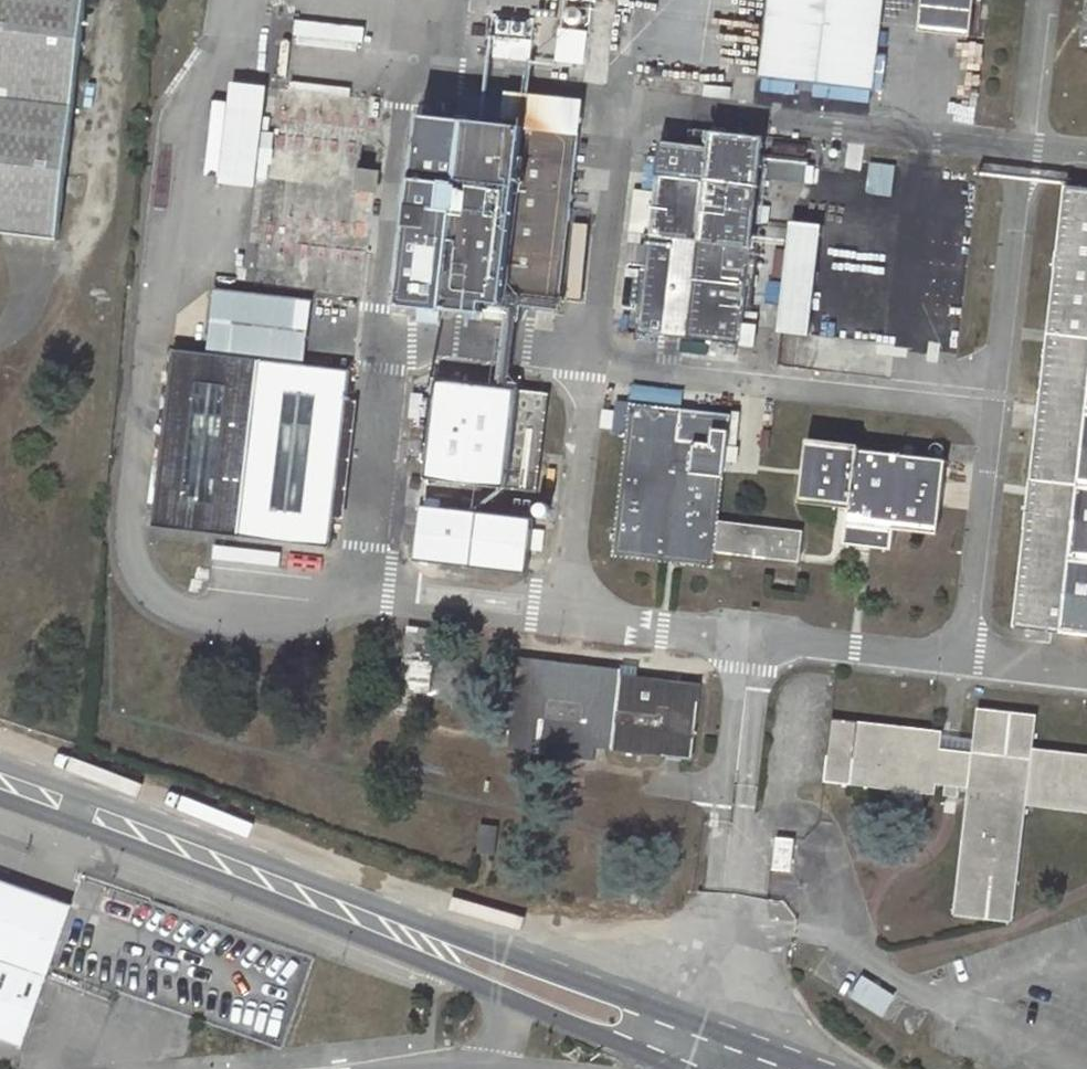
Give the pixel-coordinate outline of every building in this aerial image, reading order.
[(57,238),(85,0),(0,0),(0,231),(57,238)] [(763,77),(871,90),(882,0),(772,0),(763,77)] [(921,30),(970,35),(974,0),(924,0),(921,30)] [(492,13),(487,55),(530,60),(535,18),(492,13)] [(582,43),(555,40),(553,61),(580,63),(582,43)] [(947,51),(942,89),(980,94),(985,55),(947,51)] [(552,70),(579,73),(580,63),(553,61),(552,70)] [(236,108),(216,107),(214,185),(271,187),(274,85),(237,84),(236,108)] [(501,123),(577,132),(581,104),(504,95),(503,101),(501,123)] [(519,306),(557,311),(577,132),(501,123),(503,101),(459,96),(456,118),(417,114),(397,304),(417,307),(438,309),(518,317),(519,306)] [(755,254),(750,253),(764,137),(710,131),(708,146),(659,141),(653,202),(649,234),(638,333),(755,346),(757,326),(742,324),(747,286),(752,287),(755,254)] [(873,163),(869,190),(895,194),(899,166),(873,163)] [(358,169),(355,188),(372,190),(374,171),(358,169)] [(1013,626),(1086,635),(1086,187),(1065,184),(1013,626)] [(638,200),(635,233),(649,234),(653,202),(638,200)] [(799,223),(786,335),(818,339),(832,226),(799,223)] [(791,246),(777,245),(774,273),(788,274),(791,246)] [(175,349),(271,360),(278,296),(183,284),(175,349)] [(417,307),(415,319),(437,321),(438,309),(417,307)] [(172,348),(151,525),(331,547),(334,517),(348,399),(352,369),(271,360),(175,349),(172,348)] [(435,380),(424,478),(536,491),(547,393),(435,380)] [(348,399),(334,517),(345,519),(358,400),(348,399)] [(731,415),(630,403),(612,556),(712,568),(714,552),(800,562),(803,530),(718,519),(731,415)] [(849,508),(844,543),(892,549),(895,529),(937,533),(945,461),(858,450),(858,445),(807,439),(800,501),(849,508)] [(532,519),(421,506),(414,559),(525,572),(532,519)] [(409,626),(400,688),(431,691),(433,696),(436,700),(439,703),(444,706),(453,708),(463,708),(472,703),(478,696),(482,686),(482,676),(481,671),(478,665),(475,661),(471,657),(466,654),(460,652),(454,652),(449,653),(451,631),(409,626)] [(701,684),(620,673),(621,668),(520,656),(508,750),(579,759),(581,746),(595,748),(692,760),(701,684)] [(1086,812),(1086,754),(1033,748),(1037,715),(978,708),(972,752),(940,748),(942,731),(832,718),(824,782),(934,794),(935,783),(968,787),(953,915),(1013,922),(1027,805),(1086,812)] [(581,746),(579,759),(594,761),(595,748),(581,746)] [(481,824),(477,851),(494,854),(498,826),(481,824)] [(776,848),(774,868),(790,870),(792,850),(776,848)] [(23,1047),(74,905),(0,879),(0,1039),(23,1047)] [(866,975),(851,998),(885,1020),(900,997),(866,975)]
